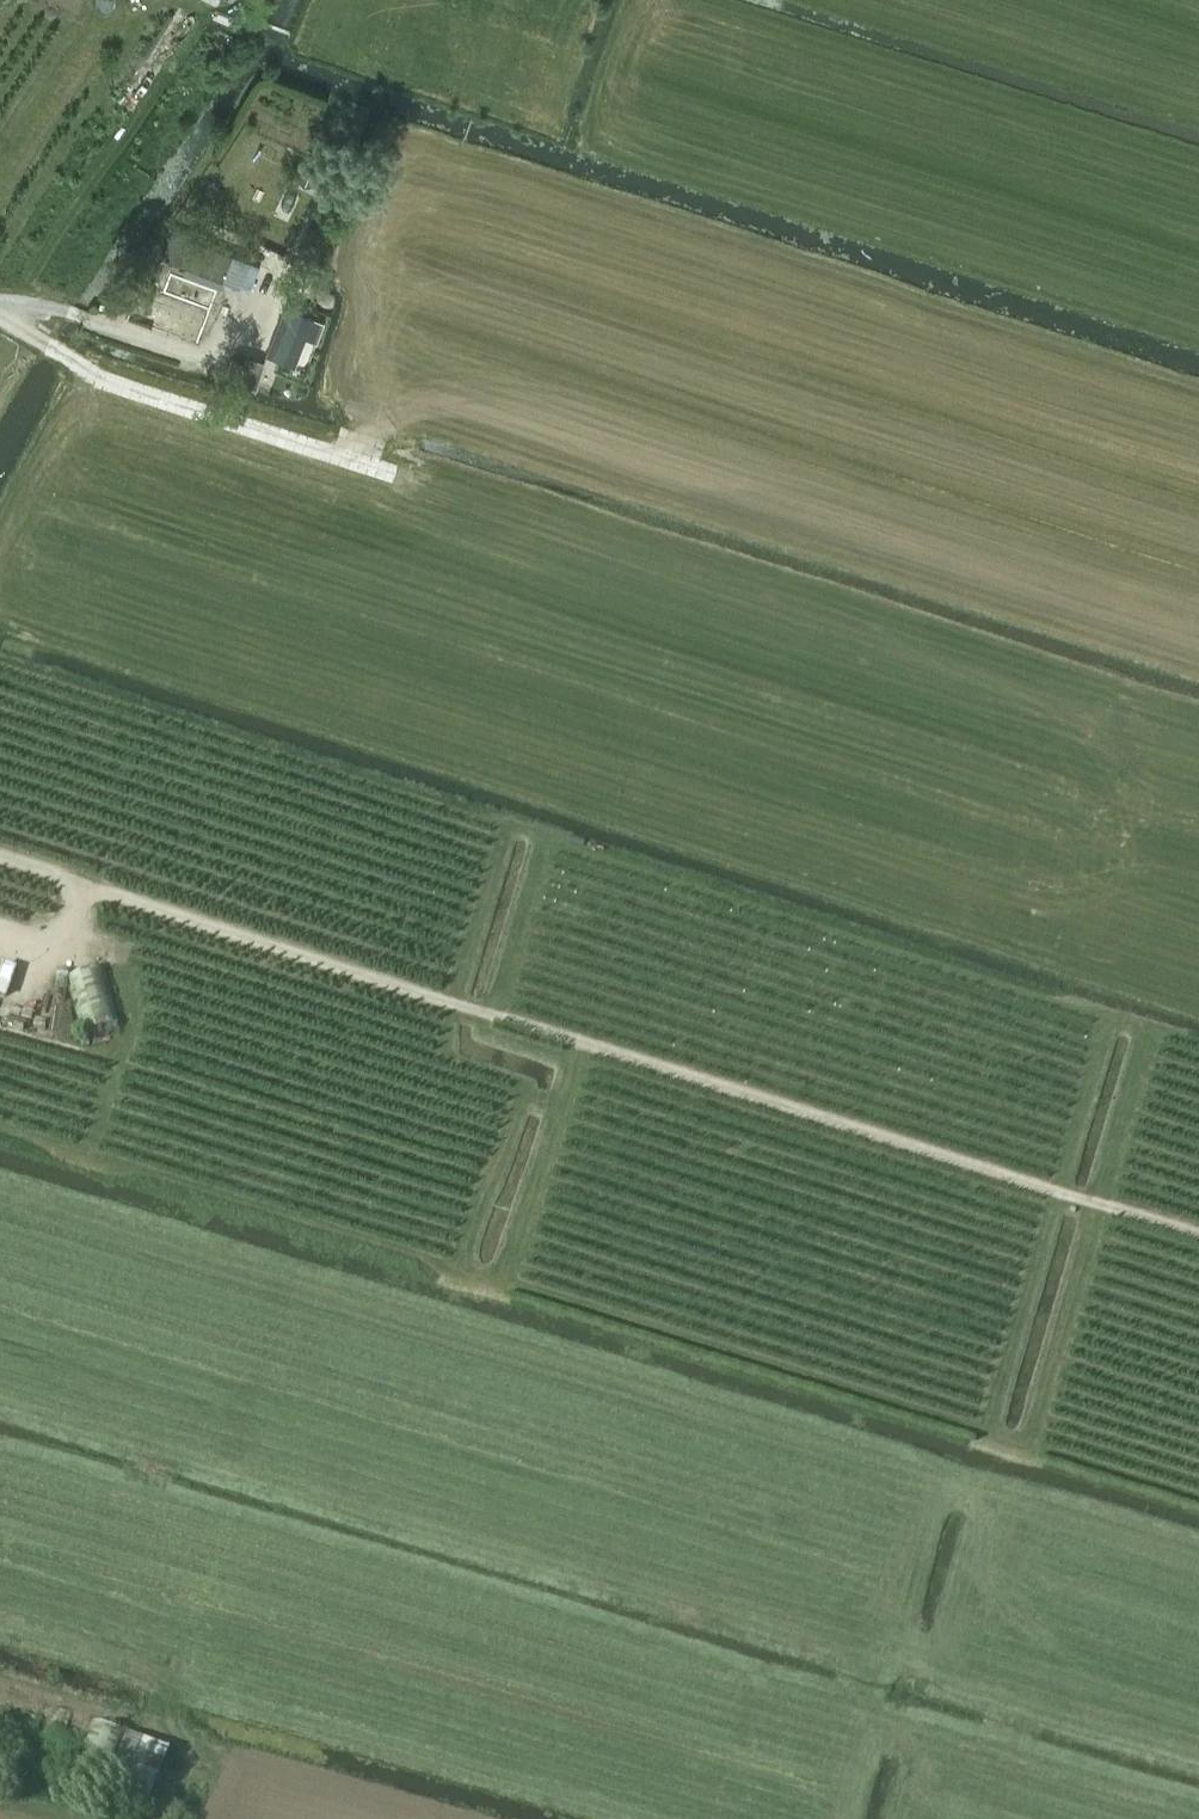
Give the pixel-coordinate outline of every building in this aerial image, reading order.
[(231,46),(225,57),(231,61),(238,50),(231,46)] [(288,190),(282,201),(293,207),(299,195),(288,190)] [(186,265),(224,280),(234,253),(167,227),(157,254),(186,265)] [(135,297),(130,309),(127,318),(199,345),(212,309),(140,283),(135,297)] [(289,306),(271,355),(300,366),(318,317),(289,306)] [(237,357),(232,375),(244,378),(249,361),(237,357)] [(118,1024),(103,968),(70,977),(85,1033),(118,1024)] [(74,1780),(146,1806),(167,1748),(96,1722),(74,1780)]
